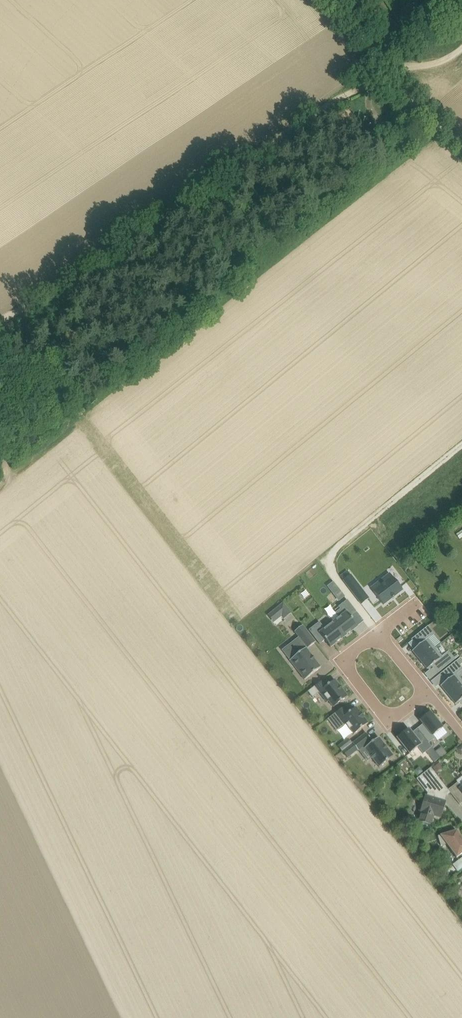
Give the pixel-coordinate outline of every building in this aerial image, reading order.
[(397,134),(406,140),(410,133),(402,128),(397,134)] [(396,136),(392,139),(389,141),(393,146),(400,141),(396,136)] [(381,585),(373,591),(384,605),(403,590),(390,574),(379,582),(381,585)] [(343,581),(362,604),(369,599),(351,575),(343,581)] [(338,598),(343,594),(334,582),(328,586),(338,598)] [(335,621),(346,636),(359,625),(352,615),(358,611),(347,596),(334,606),(341,616),(335,621)] [(277,609),(282,616),(284,618),(291,613),(283,603),(277,609)] [(346,636),(335,621),(325,629),(319,622),(309,630),(320,644),(327,639),(332,646),(346,636)] [(412,651),(419,660),(442,643),(441,643),(435,648),(428,639),(435,634),(429,626),(411,639),(417,647),(412,651)] [(305,681),(306,681),(322,669),(308,651),(317,644),(311,636),(304,627),(296,633),(300,639),(292,645),(295,649),(292,651),(297,657),(291,662),(298,671),(300,670),(307,680),(305,681)] [(442,643),(419,660),(426,669),(432,665),(437,673),(455,660),(448,652),(442,657),(435,648),(442,643)] [(439,675),(445,683),(439,686),(447,696),(461,684),(461,683),(456,675),(461,670),(456,662),(439,675)] [(322,681),(308,691),(313,697),(319,692),(327,702),(329,701),(334,707),(347,697),(335,680),(326,687),(322,681)] [(447,696),(454,705),(459,701),(461,705),(461,684),(447,696)] [(356,734),(369,723),(357,707),(349,714),(345,708),(345,707),(329,719),(338,731),(347,723),(356,734)] [(435,717),(431,712),(421,721),(424,725),(418,730),(430,743),(436,739),(433,736),(444,727),(438,721),(439,720),(436,716),(435,717)] [(442,725),(447,732),(452,729),(447,722),(442,725)] [(432,748),(417,729),(412,733),(409,729),(397,738),(410,754),(418,747),(423,754),(432,748)] [(366,733),(352,744),(358,751),(364,747),(380,767),(394,757),(379,738),(372,743),(371,741),(372,740),(366,733)] [(343,751),(348,747),(344,743),(339,746),(343,751)] [(435,752),(440,758),(447,753),(442,746),(435,752)] [(352,755),(347,748),(343,751),(348,758),(352,755)] [(404,761),(397,766),(400,770),(402,769),(407,765),(404,761)] [(431,783),(438,777),(431,768),(416,780),(427,794),(431,783)] [(451,789),(454,793),(459,789),(461,793),(461,777),(457,781),(459,783),(451,789)] [(437,793),(431,790),(429,797),(426,796),(421,812),(423,813),(420,822),(431,825),(433,815),(441,817),(446,802),(445,802),(435,799),(437,793)] [(457,831),(438,837),(441,847),(447,845),(457,858),(461,854),(461,839),(460,840),(457,831)] [(461,868),(461,857),(452,864),(458,871),(461,868)]
